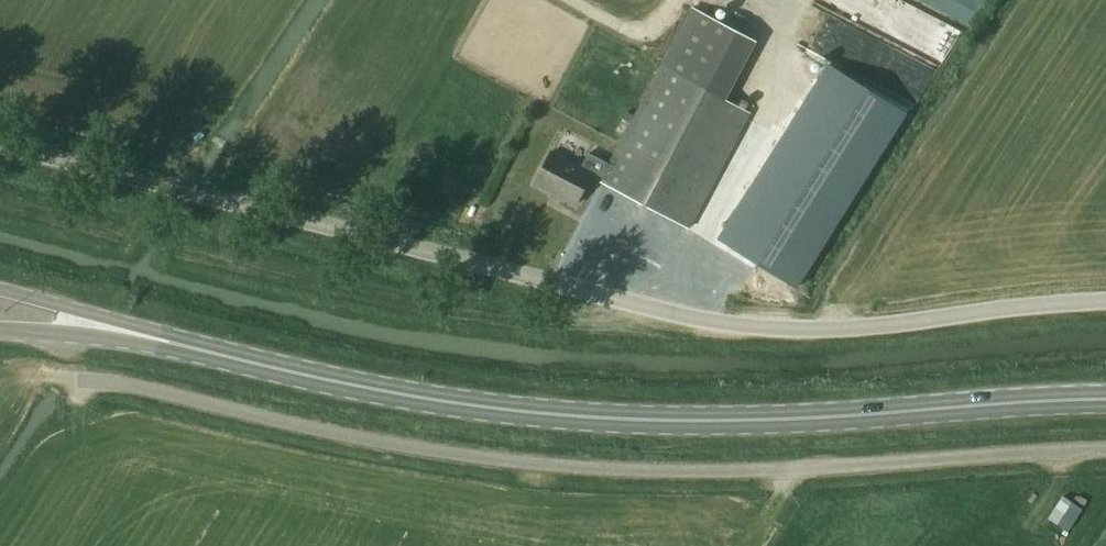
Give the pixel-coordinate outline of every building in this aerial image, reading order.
[(970,22),(980,0),(919,0),(970,22)] [(621,143),(617,151),(602,179),(601,181),(692,228),(753,112),(728,99),(758,41),(694,7),(663,66),(662,65),(626,133),(622,131),(617,141),(621,143)] [(797,288),(907,113),(828,63),(718,238),(797,288)] [(617,151),(596,141),(583,167),(554,152),(537,183),(577,204),(593,173),(602,179),(617,151)] [(1048,518),(1068,531),(1083,509),(1063,496),(1048,518)]
